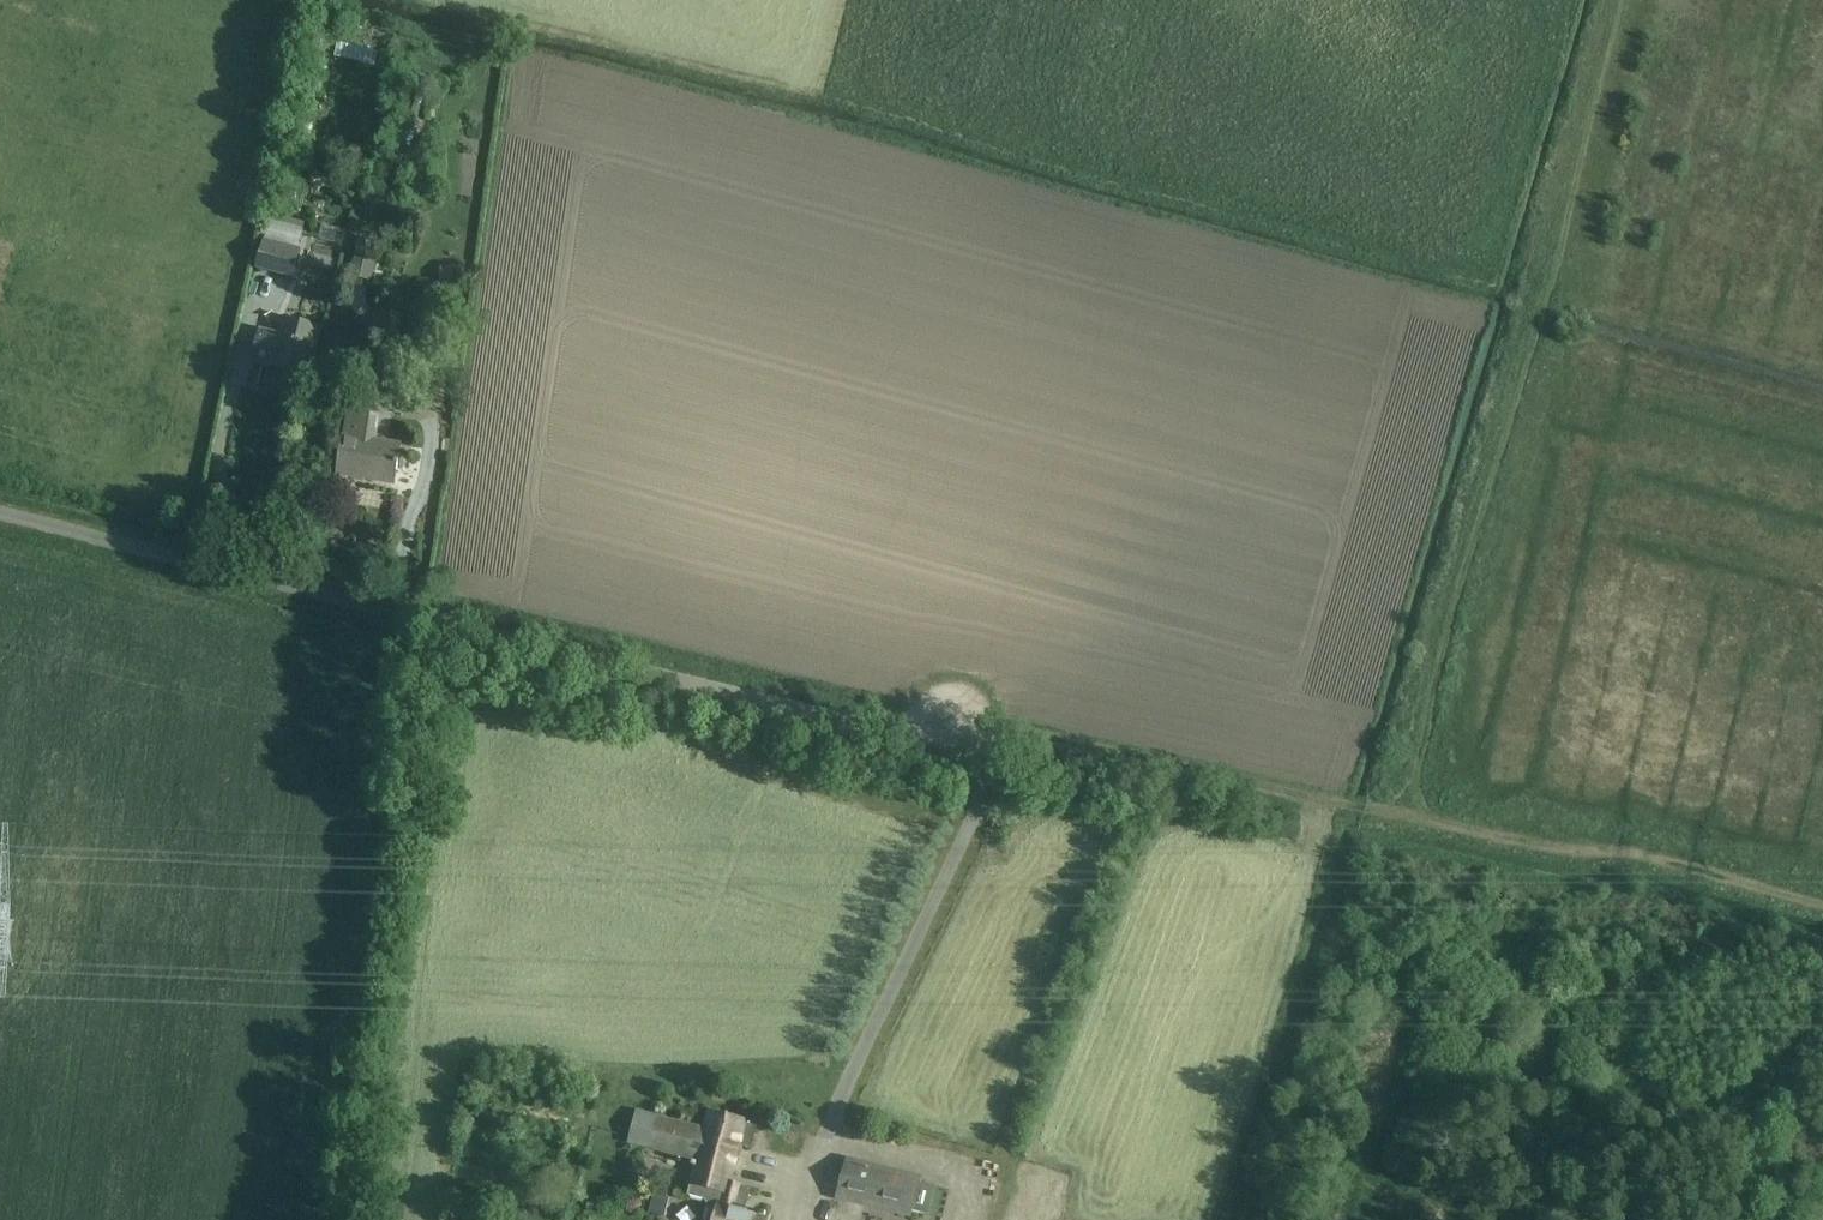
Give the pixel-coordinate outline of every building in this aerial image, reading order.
[(337,236),(364,233),(362,217),(335,221),(337,236)] [(361,238),(351,275),(372,281),(382,244),(361,238)] [(294,278),(300,250),(265,242),(259,270),(294,278)] [(261,332),(260,339),(254,362),(310,376),(321,329),(284,320),(280,336),(261,332)] [(345,436),(342,451),(338,475),(395,485),(402,446),(376,442),(380,418),(350,413),(346,437),(345,436)] [(635,1140),(699,1156),(698,1161),(698,1163),(694,1162),(693,1166),(697,1167),(692,1185),(689,1197),(706,1201),(711,1209),(708,1219),(766,1219),(767,1215),(761,1214),(761,1216),(746,1212),(751,1191),(730,1185),(734,1171),(740,1145),(746,1147),(753,1142),(757,1126),(748,1124),(716,1115),(710,1136),(641,1118),(635,1140)] [(843,1194),(914,1211),(924,1214),(931,1185),(850,1166),(843,1194)]
